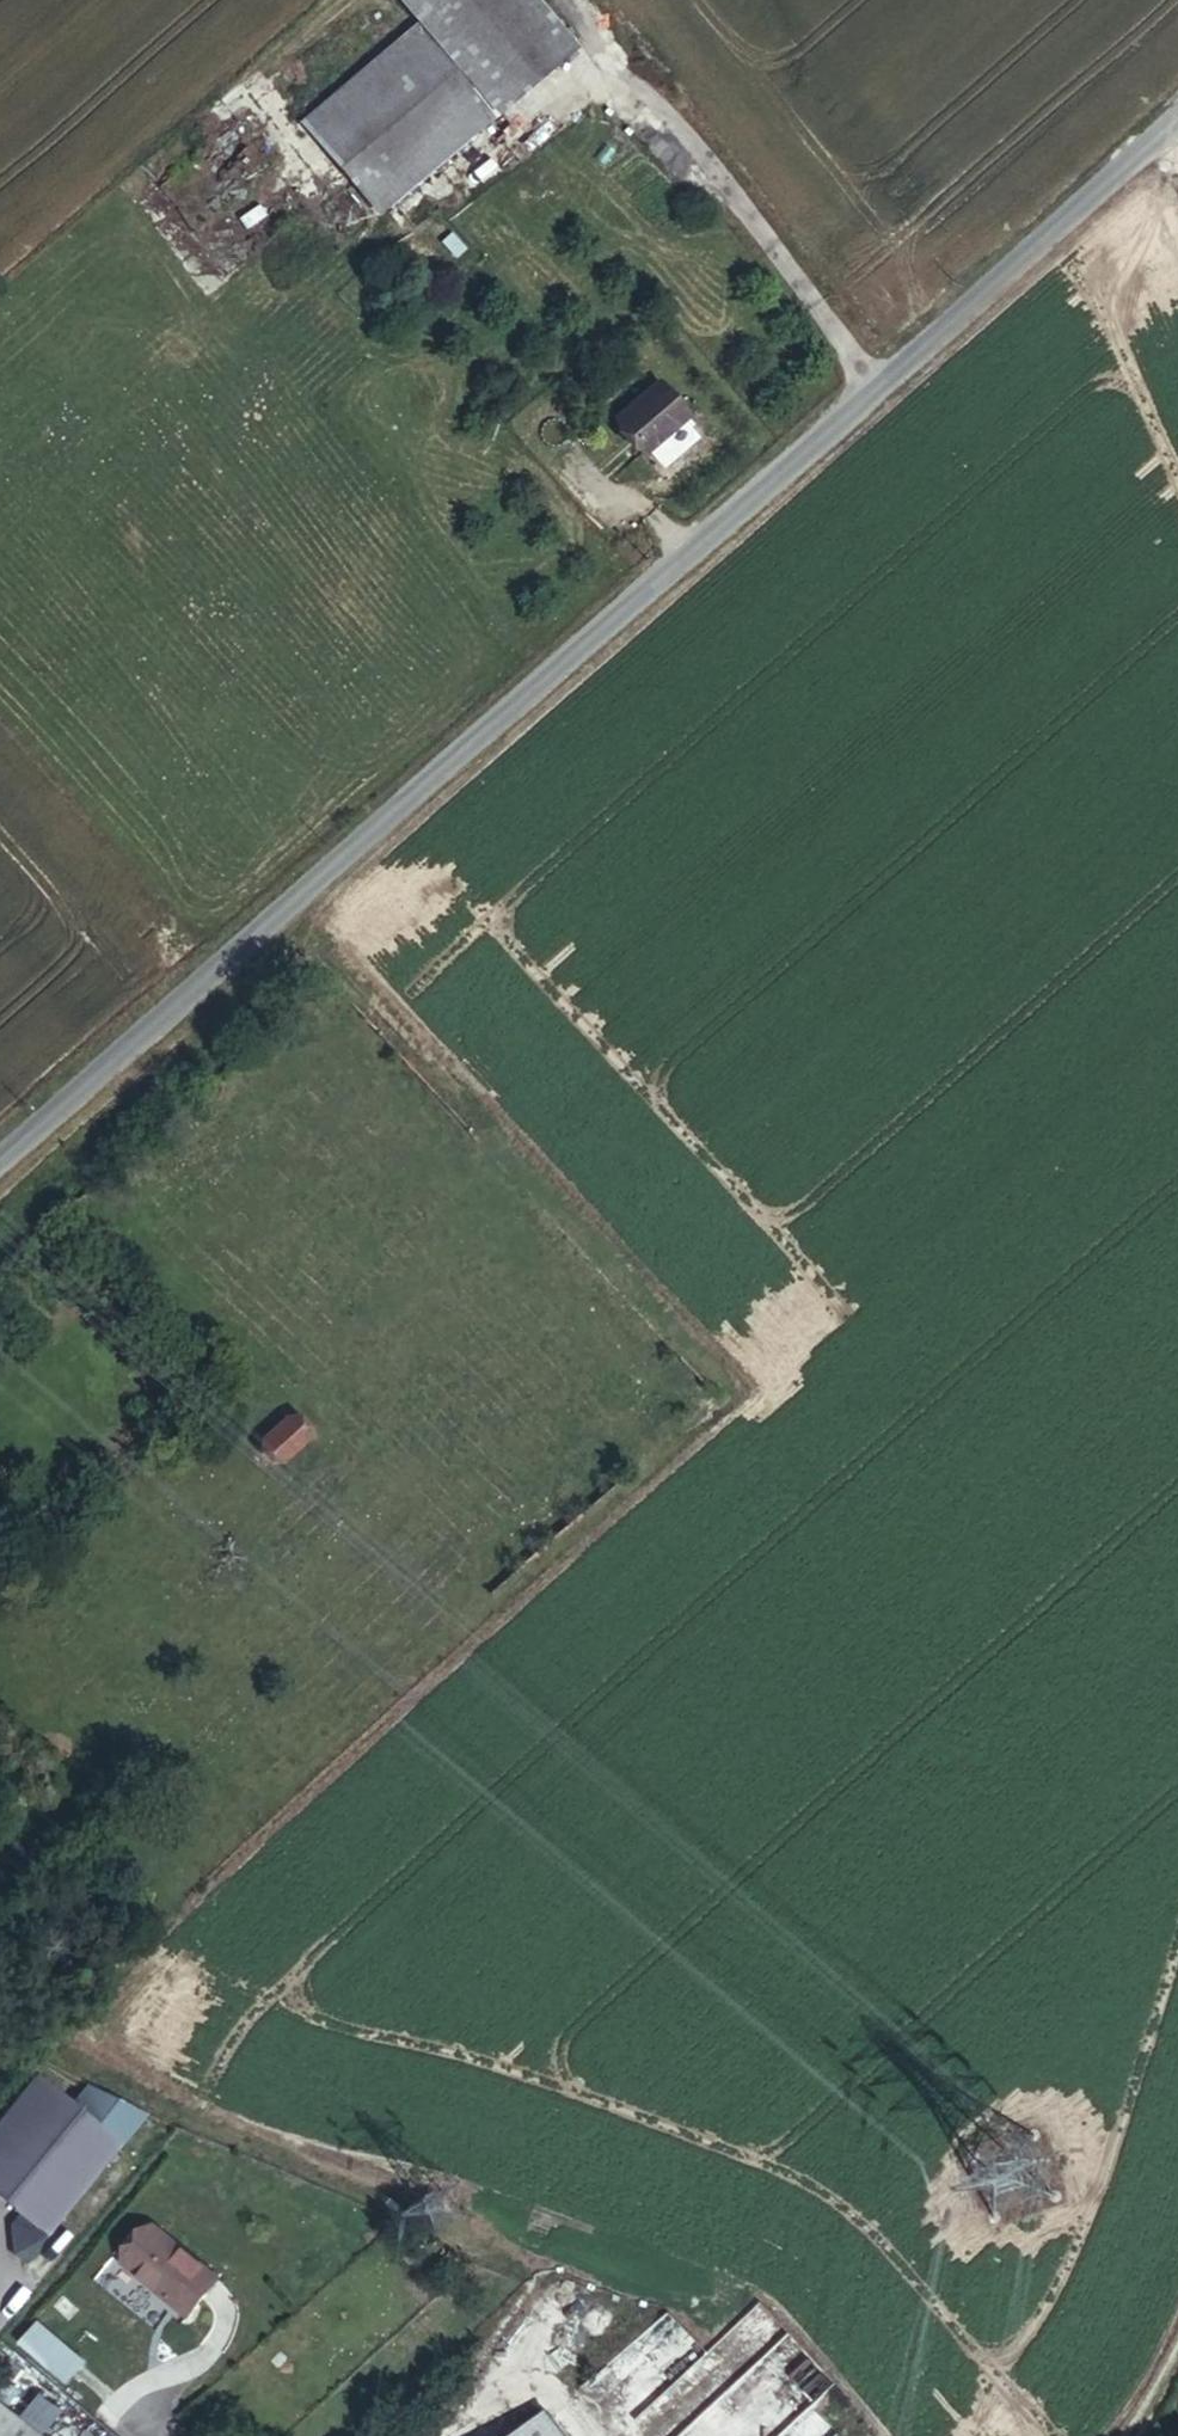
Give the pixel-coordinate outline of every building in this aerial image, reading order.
[(541,0),(402,0),(423,24),(309,122),(387,213),(580,46),(541,0)] [(662,384),(619,421),(648,455),(691,417),(662,384)] [(10,1291),(0,1278),(0,1300),(10,1291)] [(301,1438),(283,1417),(246,1450),(265,1471),(301,1438)] [(35,2077),(0,2119),(0,2204),(15,2216),(6,2227),(9,2256),(19,2264),(142,2117),(85,2089),(70,2106),(35,2077)] [(209,2281),(147,2228),(118,2262),(180,2316),(209,2281)] [(756,2298),(673,2382),(704,2412),(787,2328),(756,2298)] [(31,2316),(14,2341),(66,2376),(83,2351),(31,2316)] [(66,2416),(42,2400),(27,2417),(0,2400),(0,2435),(52,2435),(66,2416)] [(516,2435),(566,2435),(548,2412),(516,2435)]
